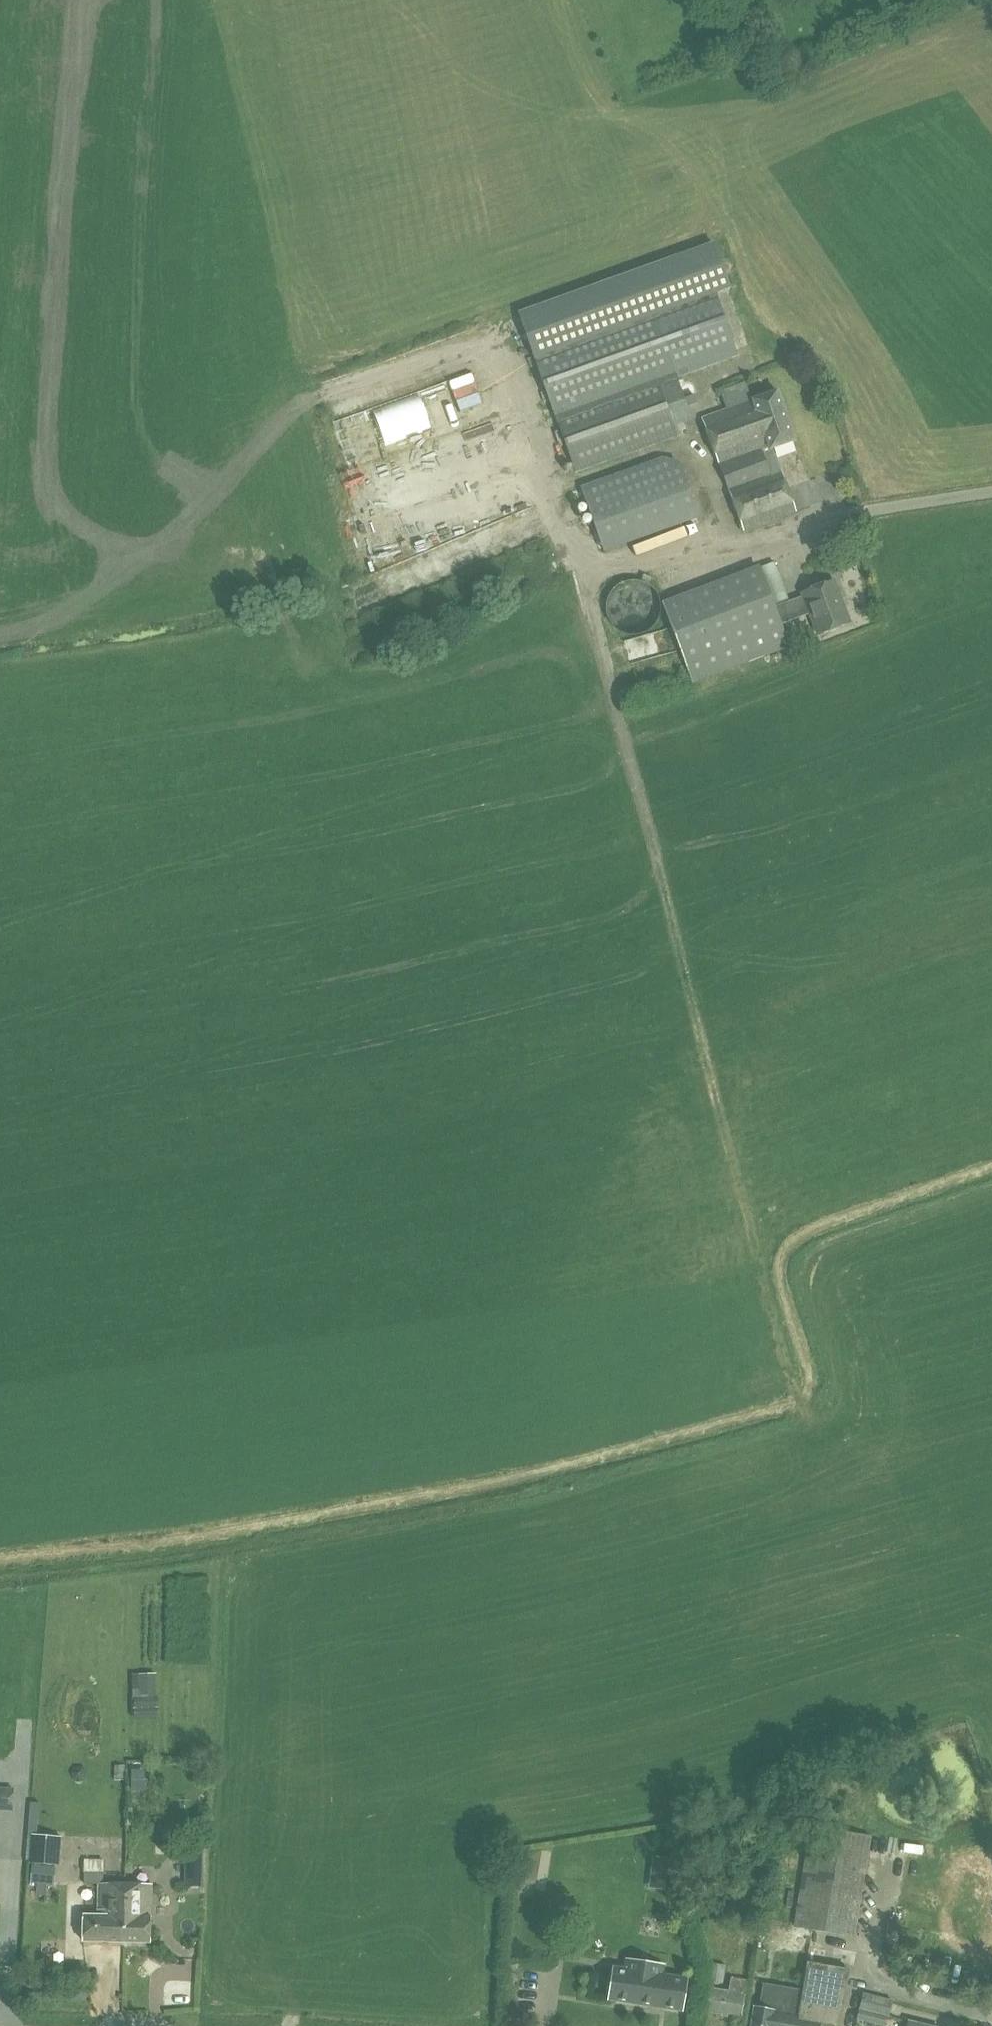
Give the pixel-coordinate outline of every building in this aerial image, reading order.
[(692,418),(687,406),(698,402),(695,395),(685,399),(676,373),(736,352),(714,291),(729,285),(719,258),(524,328),(576,471),(677,435),(673,425),(692,418)] [(729,489),(744,530),(796,511),(773,448),(795,441),(777,391),(752,399),(753,400),(702,418),(720,465),(720,464),(729,489)] [(399,397),(403,413),(424,408),(420,393),(399,397)] [(369,435),(378,459),(393,453),(384,429),(369,435)] [(581,497),(601,553),(698,518),(678,463),(581,497)] [(841,470),(812,472),(814,493),(842,491),(841,470)] [(506,483),(415,516),(427,551),(443,545),(453,572),(516,549),(509,530),(521,526),(506,483)] [(663,604),(693,682),(791,645),(761,567),(663,604)] [(801,592),(818,636),(853,623),(836,578),(801,592)] [(607,605),(607,608),(607,610),(607,613),(608,615),(609,617),(610,619),(611,621),(612,623),(614,625),(615,627),(617,629),(619,630),(621,631),(623,632),(625,633),(628,634),(630,634),(633,635),(635,635),(640,634),(642,634),(644,633),(647,632),(649,631),(653,628),(654,626),(656,625),(657,623),(659,621),(660,618),(661,616),(661,614),(662,611),(662,609),(662,607),(662,604),(662,602),(661,600),(660,597),(659,595),(658,593),(657,591),(655,589),(654,587),(652,586),(650,584),(648,583),(646,582),(643,581),(641,580),(639,580),(636,579),(634,579),(629,580),(627,580),(624,581),(622,582),(620,583),(618,585),(616,586),(614,588),(613,590),(611,592),(610,594),(609,596),(608,598),(608,601),(607,603),(607,605)] [(139,1673),(140,1698),(157,1698),(157,1673),(139,1673)] [(83,1779),(87,1773),(84,1765),(76,1765),(72,1772),(75,1779),(83,1779)] [(13,1811),(14,1788),(0,1788),(0,1810),(13,1811)] [(795,1926),(854,1936),(871,1837),(811,1827),(795,1926)] [(31,1882),(55,1885),(57,1866),(60,1866),(63,1837),(33,1834),(30,1863),(33,1863),(31,1882)] [(916,1868),(930,1860),(920,1845),(907,1853),(916,1868)] [(185,1886),(202,1887),(204,1847),(187,1846),(185,1886)] [(666,1874),(668,1858),(653,1856),(651,1872),(666,1874)] [(99,1883),(103,1883),(104,1870),(84,1869),(84,1883),(99,1883)] [(83,1941),(124,1942),(125,1884),(103,1883),(99,1883),(98,1915),(84,1915),(83,1941)] [(124,1942),(151,1942),(151,1884),(125,1884),(124,1942)] [(841,1955),(848,1938),(830,1932),(824,1949),(841,1955)] [(609,1998),(682,2009),(686,1979),(661,1975),(663,1965),(628,1960),(625,1975),(613,1973),(609,1998)] [(849,1969),(808,1962),(803,1990),(764,1984),(759,2008),(754,2007),(751,2025),(839,2025),(849,1969)] [(708,1980),(722,1983),(725,1965),(711,1963),(708,1980)] [(709,2010),(741,2015),(747,1981),(731,1978),(729,1992),(712,1989),(709,2010)] [(857,2019),(885,2025),(888,2016),(889,2016),(892,2001),(863,1993),(860,2009),(857,2019)]
